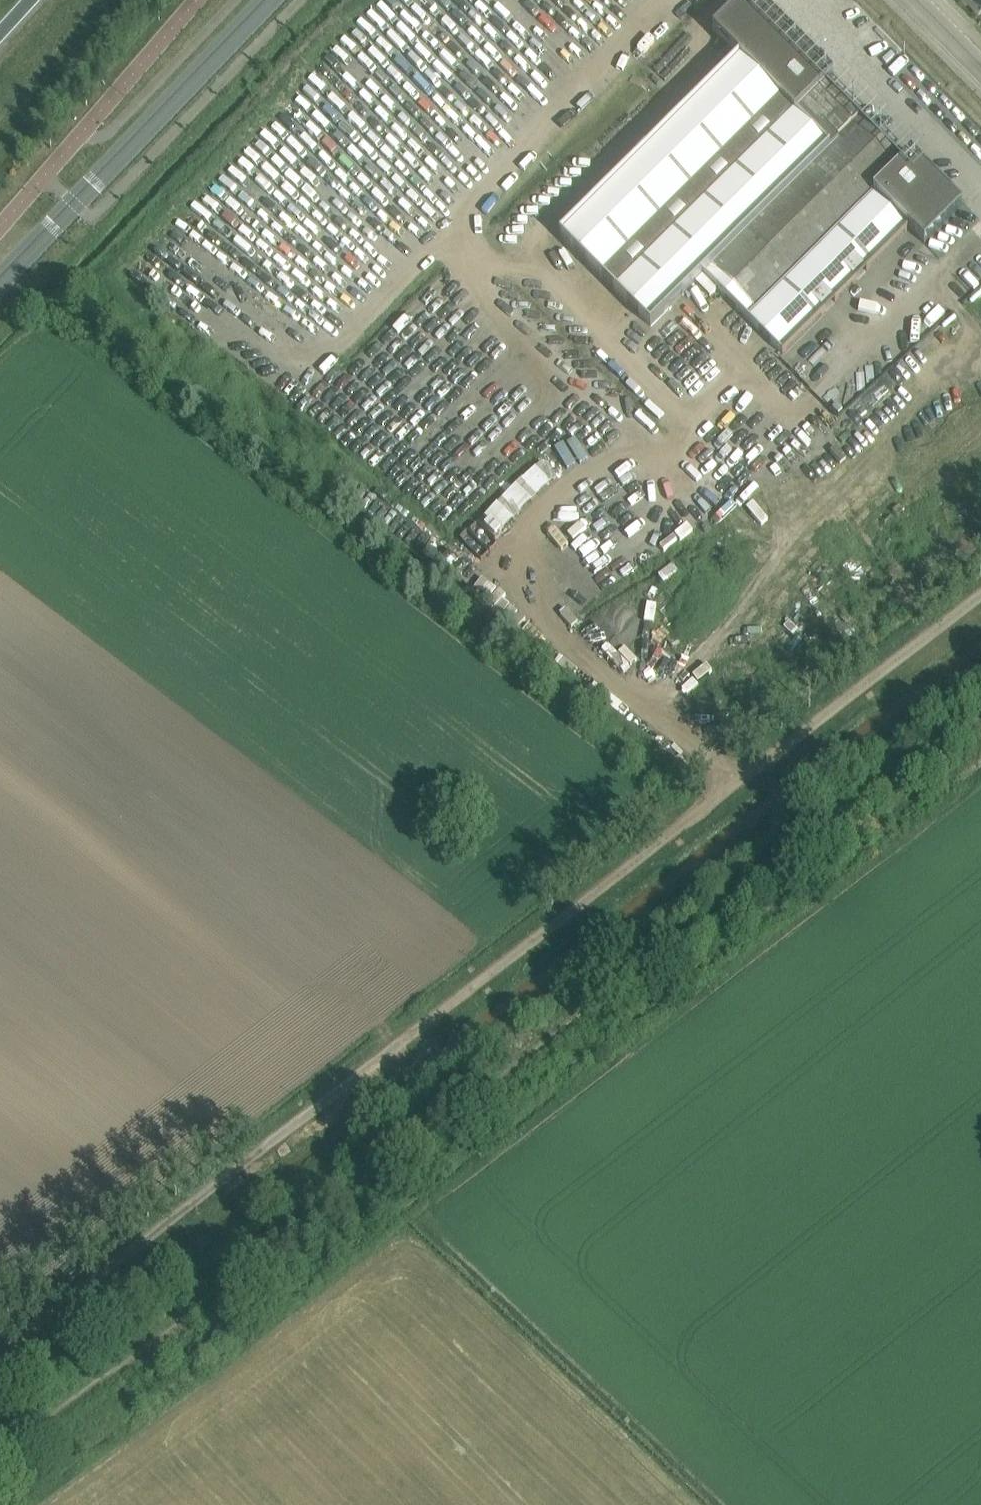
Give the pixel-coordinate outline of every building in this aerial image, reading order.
[(560,235),(651,327),(703,275),(783,355),(910,229),(925,244),(963,206),(911,154),(905,161),(827,82),(833,76),(758,0),(744,0),(713,31),(739,57),(560,235)] [(979,12),(980,9),(980,0),(968,0),(979,12)] [(476,521),(493,539),(558,479),(541,461),(476,521)]
